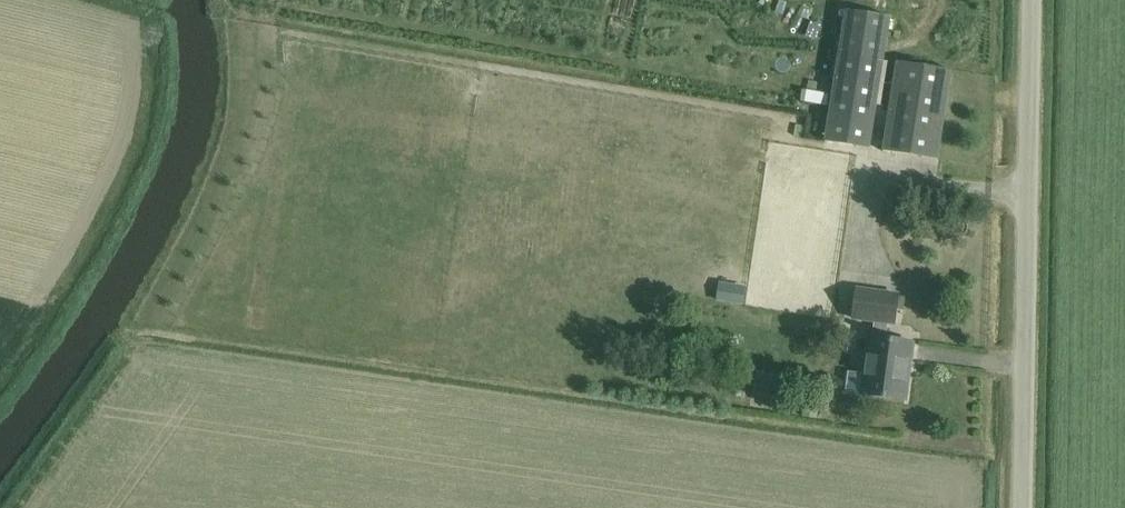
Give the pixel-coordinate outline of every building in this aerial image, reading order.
[(840,54),(826,142),(870,149),(878,94),(891,17),(890,17),(872,14),(846,10),(840,54)] [(898,63),(884,147),(884,151),(938,159),(952,71),(898,63)] [(895,324),(899,295),(857,290),(853,318),(895,324)] [(863,395),(905,401),(912,343),(871,337),(866,374),(848,372),(845,391),(863,393),(863,395)]
